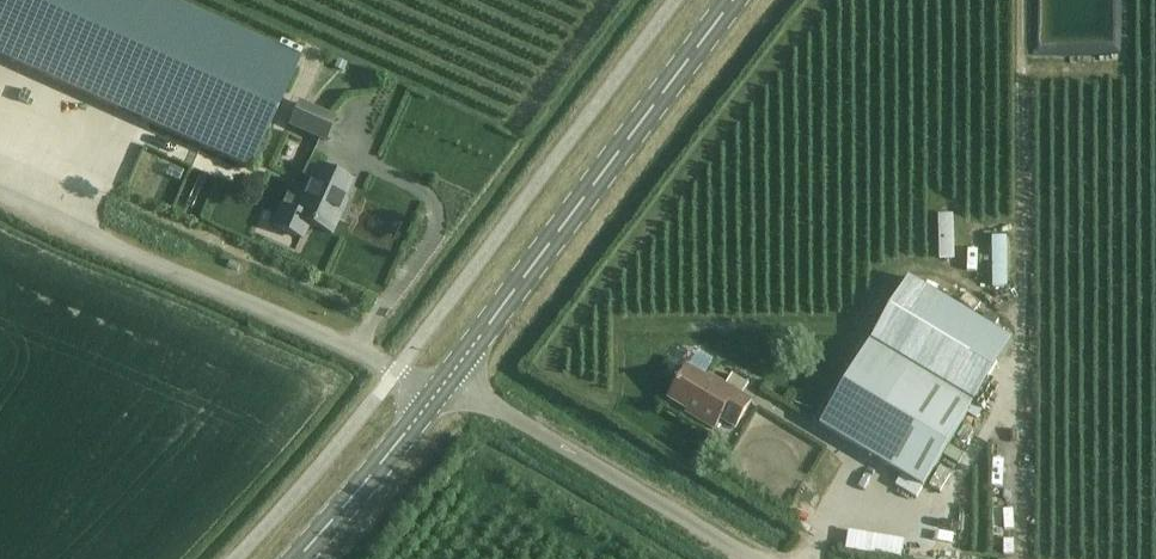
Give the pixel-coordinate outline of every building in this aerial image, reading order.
[(250,169),(298,60),(165,0),(0,0),(0,57),(250,169)] [(342,72),(346,64),(338,60),(334,69),(342,72)] [(299,101),(287,127),(325,144),(336,118),(299,101)] [(310,224),(331,234),(341,213),(339,212),(352,182),(317,167),(316,169),(307,165),(302,176),(311,180),(302,200),(287,193),(272,227),(302,241),(310,224)] [(938,208),(937,254),(953,254),(954,208),(938,208)] [(924,487),(973,405),(1012,340),(909,279),(821,426),(924,487)] [(736,428),(752,401),(742,395),(732,389),(711,376),(709,379),(688,367),(669,400),(699,417),(697,420),(715,430),(721,419),(736,428)] [(748,385),(732,375),(726,385),(732,389),(742,395),(748,385)] [(891,483),(912,496),(919,484),(898,472),(891,483)] [(877,550),(882,532),(851,524),(846,542),(877,550)]
